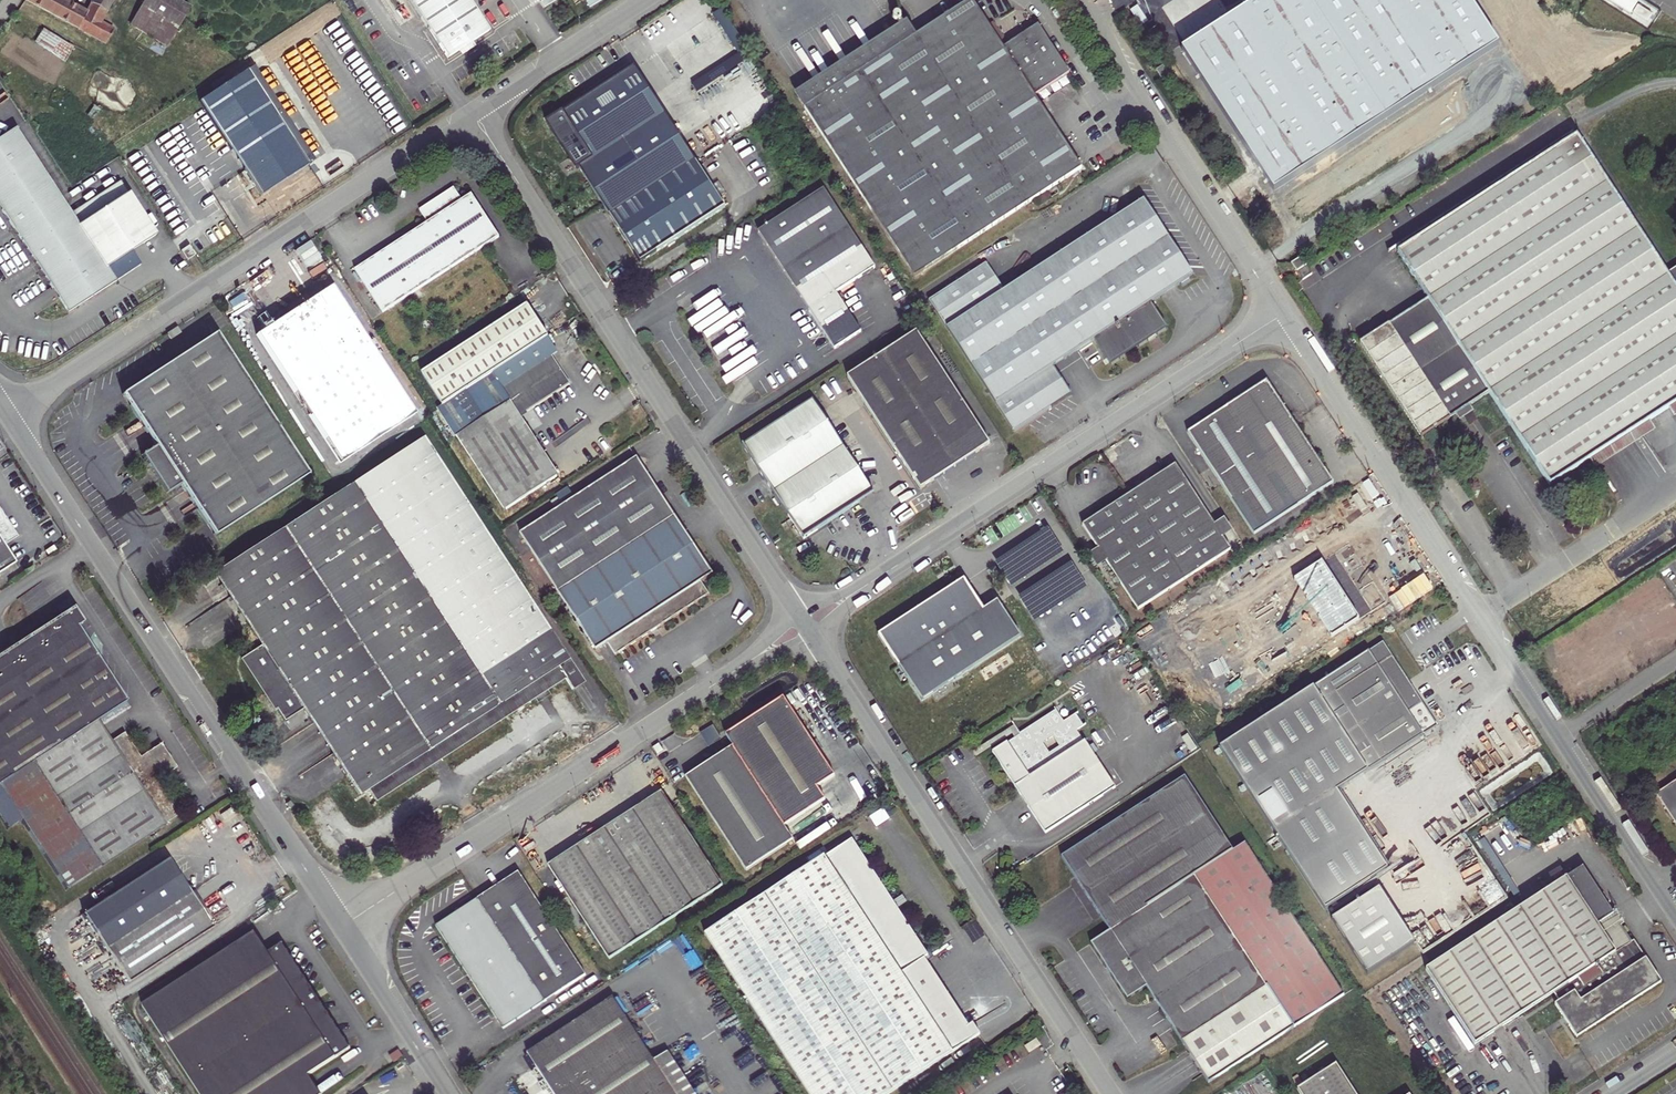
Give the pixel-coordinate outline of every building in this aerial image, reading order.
[(98,50),(107,36),(92,27),(109,0),(21,0),(19,3),(98,50)] [(117,42),(154,65),(181,17),(153,0),(143,0),(117,42)] [(444,61),(483,34),(461,0),(403,0),(444,61)] [(1181,49),(1273,192),(1497,48),(1466,0),(1256,0),(1181,49)] [(788,99),(909,282),(1077,174),(1030,101),(1064,78),(1032,30),(997,52),(965,2),(911,40),(900,25),(898,27),(895,24),(896,21),(895,19),(893,18),(891,18),(888,19),(887,23),(890,25),(892,27),(894,29),(788,99)] [(38,36),(31,48),(58,65),(65,53),(38,36)] [(1164,62),(1155,68),(1165,83),(1174,77),(1164,62)] [(250,71),(195,107),(255,201),(311,165),(250,71)] [(628,73),(543,128),(635,268),(720,213),(628,73)] [(0,138),(0,225),(59,317),(108,287),(98,273),(150,239),(116,184),(64,218),(9,132),(0,138)] [(1572,135),(1389,265),(1421,306),(1357,349),(1419,445),(1484,401),(1545,488),(1675,402),(1675,270),(1665,277),(1572,135)] [(757,233),(835,349),(862,332),(836,294),(877,267),(824,188),(757,233)] [(349,275),(376,316),(494,241),(465,198),(456,205),(449,192),(414,214),(423,228),(349,275)] [(930,301),(1014,431),(1070,393),(1052,367),(1093,340),(1112,368),(1167,330),(1150,304),(1189,276),(1141,200),(1003,291),(984,264),(930,301)] [(183,249),(175,254),(182,264),(189,259),(183,249)] [(1302,257),(1291,263),(1303,280),(1312,273),(1302,257)] [(250,338),(332,466),(408,418),(324,290),(250,338)] [(451,440),(500,514),(552,482),(513,421),(564,388),(546,359),(496,391),(505,404),(481,420),(463,394),(540,341),(522,310),(418,377),(436,409),(449,403),(467,430),(451,440)] [(852,375),(926,488),(993,445),(919,332),(852,375)] [(176,489),(210,541),(303,480),(212,338),(116,398),(150,450),(136,460),(160,499),(176,489)] [(1184,435),(1247,537),(1327,485),(1262,384),(1184,435)] [(744,446),(802,538),(873,491),(813,399),(744,446)] [(575,684),(419,441),(210,578),(258,650),(239,663),(280,725),(298,713),(354,796),(363,790),(372,804),(556,683),(563,692),(575,684)] [(635,458),(520,533),(597,651),(608,644),(616,656),(707,594),(700,583),(712,575),(635,458)] [(1077,531),(1130,614),(1225,553),(1171,468),(1077,531)] [(18,562),(6,544),(19,535),(0,504),(0,574),(18,562)] [(1344,615),(1350,626),(1391,603),(1371,569),(1359,576),(1328,521),(1242,570),(1286,648),(1344,615)] [(875,640),(916,705),(1017,642),(992,604),(978,613),(960,585),(875,640)] [(0,655),(0,832),(2,835),(18,825),(60,891),(172,819),(150,783),(172,769),(157,746),(136,759),(119,734),(103,744),(91,724),(121,705),(74,631),(80,627),(70,610),(0,655)] [(1437,726),(1382,642),(1221,748),(1275,831),(1336,791),(1437,726)] [(987,755),(1039,838),(1108,795),(1054,710),(987,755)] [(681,782),(742,873),(788,845),(779,831),(821,804),(812,791),(829,779),(786,714),(681,782)] [(701,733),(709,746),(720,739),(712,726),(701,733)] [(1141,987),(1202,1084),(1339,998),(1240,846),(1228,853),(1180,781),(1058,858),(1105,936),(1086,947),(1123,1001),(1141,987)] [(1658,798),(1675,825),(1675,785),(1658,798)] [(1336,791),(1275,831),(1326,910),(1388,869),(1336,791)] [(536,876),(597,968),(719,888),(659,795),(536,876)] [(801,1093),(892,1093),(977,1040),(969,1026),(962,1030),(917,962),(922,959),(848,844),(701,939),(801,1093)] [(162,859),(75,914),(121,986),(207,931),(162,859)] [(1584,868),(1428,969),(1477,1043),(1557,992),(1563,1000),(1558,1003),(1579,1036),(1662,981),(1636,939),(1632,942),(1584,868)] [(430,932),(497,1034),(581,979),(513,877),(430,932)] [(136,1009),(190,1093),(311,1093),(303,1083),(346,1055),(277,949),(264,958),(250,937),(136,1009)] [(660,1061),(638,1076),(595,1009),(522,1057),(537,1081),(517,1093),(682,1093),(660,1061)] [(1301,1093),(1355,1093),(1336,1066),(1299,1090),(1301,1093)]
